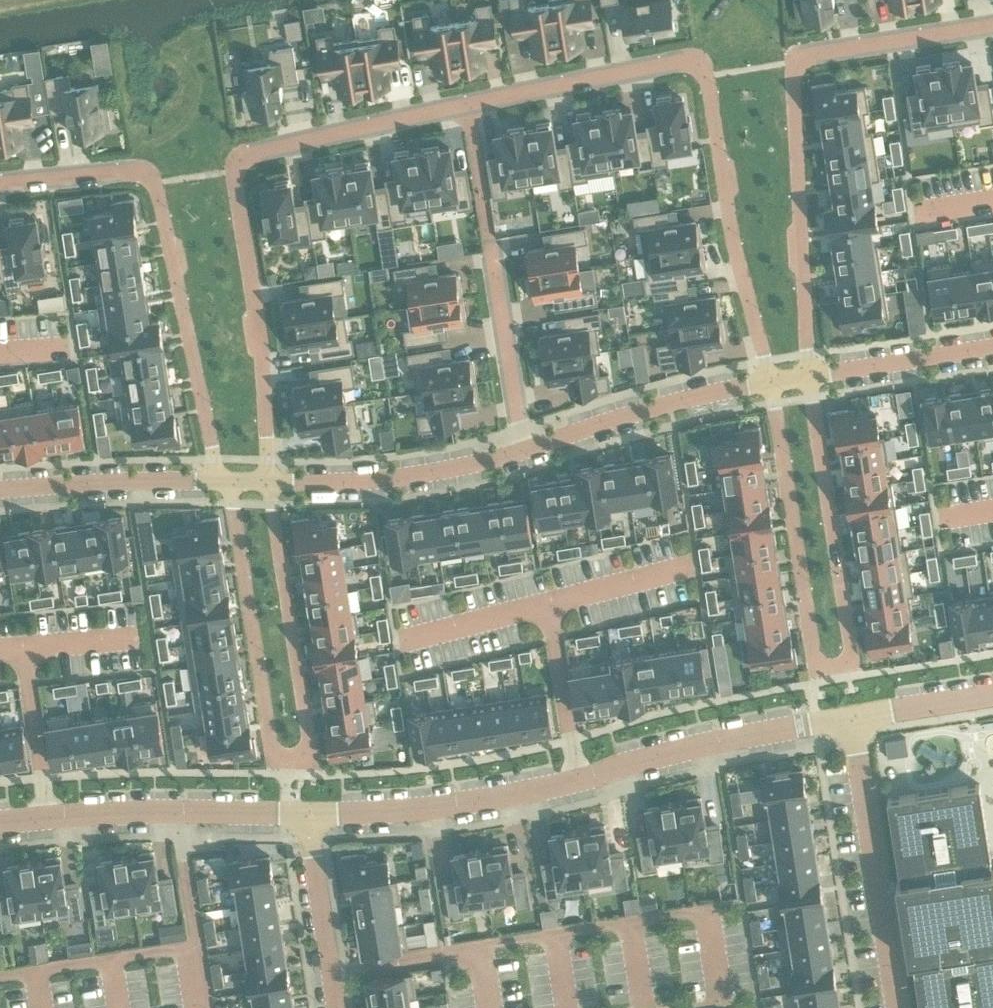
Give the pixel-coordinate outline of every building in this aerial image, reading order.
[(558,52),(550,2),(528,6),(527,0),(511,0),(516,36),(531,34),(534,52),(537,52),(538,55),(558,52)] [(550,2),(558,52),(580,49),(580,45),(583,45),(580,26),(594,24),(591,0),(550,0),(550,2)] [(655,30),(675,27),(670,0),(660,0),(650,2),(650,0),(637,0),(638,4),(623,6),(627,34),(644,31),(644,35),(655,34),(655,30)] [(798,21),(825,17),(833,15),(831,5),(831,0),(795,0),(798,21)] [(891,6),(895,6),(895,9),(917,6),(916,0),(890,0),(891,6)] [(454,21),(462,71),(483,68),(483,64),(486,64),(483,45),(497,43),(491,2),(475,5),(477,18),(454,21)] [(440,71),(441,75),(462,71),(454,21),(431,25),(429,12),(413,15),(420,55),(434,53),(437,72),(440,71)] [(380,36),(358,39),(366,92),(387,89),(386,86),(390,85),(387,66),(401,64),(394,24),(379,26),(380,36)] [(337,74),(340,93),(344,92),(344,96),(366,92),(358,39),(358,38),(334,42),(332,34),(317,36),(323,76),(337,74)] [(249,90),(242,91),(246,115),(273,111),(282,110),(280,99),(279,93),(283,93),(282,84),(298,81),(293,46),(270,50),(272,62),(246,67),(249,90)] [(942,62),(943,66),(952,124),(979,120),(979,123),(992,121),(992,114),(988,86),(976,87),(975,80),(974,81),(971,61),(960,63),(960,59),(942,62)] [(920,96),(908,98),(913,134),(928,131),(927,128),(952,124),(943,66),(931,67),(930,63),(916,65),(920,89),(919,89),(920,96)] [(46,77),(51,112),(68,109),(69,118),(74,118),(76,134),(111,129),(107,104),(100,105),(97,82),(71,86),(69,74),(46,77)] [(0,89),(0,149),(20,146),(20,143),(23,142),(20,123),(34,121),(33,115),(33,113),(50,111),(46,86),(29,89),(28,81),(12,83),(13,87),(0,89)] [(834,81),(812,85),(814,102),(817,102),(819,117),(864,109),(865,111),(869,110),(865,85),(837,90),(837,88),(835,88),(834,81)] [(647,130),(648,133),(654,165),(668,163),(667,155),(691,151),(688,131),(692,130),(690,117),(686,117),(683,97),(671,99),(671,94),(656,97),(660,120),(659,121),(660,128),(647,130)] [(893,94),(883,95),(884,107),(894,105),(893,94)] [(894,105),(884,107),(886,118),(896,117),(894,105)] [(654,168),(654,165),(648,133),(636,135),(635,128),(634,128),(631,109),(621,110),(620,107),(603,110),(603,113),(605,113),(613,162),(638,158),(640,171),(654,168)] [(864,109),(819,117),(821,131),(824,131),(825,139),(868,132),(868,131),(865,111),(864,109)] [(614,171),(613,162),(605,113),(603,113),(591,115),(591,111),(576,113),(580,137),(579,137),(580,144),(567,146),(568,149),(574,181),(588,179),(588,176),(614,171)] [(524,125),(523,126),(532,178),(558,174),(560,187),(574,185),(574,181),(568,149),(556,151),(555,144),(554,144),(550,120),(536,123),(537,127),(529,128),(528,125),(524,125)] [(506,182),(532,178),(523,126),(507,128),(508,132),(497,133),(500,153),(499,153),(500,160),(488,162),(493,197),(508,195),(506,182)] [(827,147),(824,148),(826,162),(876,154),(873,131),(868,131),(868,132),(825,139),(827,147)] [(900,139),(890,140),(892,152),(902,150),(900,139)] [(421,147),(422,151),(423,151),(431,200),(429,200),(431,210),(457,205),(458,209),(473,206),(467,171),(455,173),(454,166),(453,166),(450,147),(439,148),(438,145),(421,147)] [(405,204),(429,200),(431,200),(423,151),(422,151),(410,153),(409,149),(395,151),(399,175),(398,175),(399,182),(386,184),(387,189),(392,219),(407,217),(405,204)] [(902,150),(892,152),(893,163),(903,162),(902,150)] [(876,154),(826,162),(829,176),(831,176),(833,185),(871,179),(880,178),(876,154)] [(393,224),(392,219),(387,189),(375,191),(374,184),(373,184),(369,160),(355,163),(356,167),(344,169),(351,218),(376,214),(378,227),(393,224)] [(325,222),(351,218),(344,169),(343,165),(326,168),(326,172),(316,173),(319,193),(318,193),(319,200),(306,202),(306,207),(308,207),(313,237),(327,235),(325,222)] [(313,242),(313,237),(308,207),(306,207),(295,209),(294,202),(293,202),(289,178),(275,181),(276,185),(265,187),(268,207),(264,208),(266,221),(270,221),(272,236),(287,234),(289,246),(313,242)] [(834,192),(831,193),(833,206),(833,207),(874,201),(871,179),(833,185),(834,192)] [(902,185),(892,186),(894,198),(904,196),(902,185)] [(904,196),(894,198),(896,209),(906,208),(904,196)] [(93,213),(97,236),(134,231),(137,230),(135,215),(137,215),(135,198),(113,201),(114,208),(112,208),(112,210),(93,213)] [(833,206),(825,207),(828,224),(831,223),(832,231),(870,225),(870,226),(878,224),(874,201),(833,207),(833,206)] [(599,206),(578,209),(580,221),(601,218),(599,206)] [(668,210),(634,215),(636,230),(641,229),(644,252),(653,250),(653,251),(702,243),(699,222),(696,223),(695,219),(670,223),(668,210)] [(39,238),(36,218),(25,220),(24,216),(10,218),(13,242),(12,242),(13,243),(14,249),(2,251),(6,279),(7,286),(21,284),(21,281),(45,277),(41,252),(45,252),(43,238),(39,238)] [(976,222),(966,224),(968,234),(978,232),(989,230),(988,220),(976,222)] [(833,239),(830,239),(833,253),(873,247),(873,245),(870,226),(870,225),(832,231),(833,239)] [(957,225),(945,227),(947,237),(958,235),(957,225)] [(526,253),(529,274),(579,267),(575,243),(588,241),(586,227),(552,232),(554,245),(529,249),(529,253),(526,253)] [(945,227),(934,229),(935,239),(947,237),(945,227)] [(63,231),(64,242),(74,241),(73,229),(63,231)] [(134,231),(97,236),(100,258),(101,259),(138,254),(137,245),(140,245),(137,230),(134,231)] [(909,230),(899,231),(901,243),(911,241),(909,230)] [(74,241),(64,242),(66,254),(76,252),(74,241)] [(444,241),(437,242),(439,255),(446,254),(444,241)] [(911,241),(901,243),(903,254),(913,253),(911,241)] [(648,276),(644,277),(646,292),(654,291),(680,286),(678,273),(703,269),(702,265),(706,265),(702,243),(653,251),(653,250),(644,252),(648,276)] [(873,247),(833,253),(835,268),(838,267),(839,276),(882,269),(878,245),(873,245),(873,247)] [(383,251),(385,265),(399,263),(396,249),(383,251)] [(145,276),(142,261),(140,262),(138,254),(101,259),(100,258),(96,259),(100,284),(104,283),(104,282),(145,276)] [(992,307),(992,256),(971,260),(972,269),(974,269),(980,307),(978,307),(979,310),(992,307)] [(428,263),(394,268),(397,283),(405,282),(408,305),(463,296),(460,275),(456,275),(455,272),(431,276),(428,263)] [(946,315),(959,313),(952,272),(953,272),(952,263),(928,266),(936,314),(945,312),(946,315)] [(582,290),(579,267),(529,274),(532,296),(536,295),(536,299),(561,295),(564,308),(598,302),(595,288),(582,290)] [(840,284),(838,284),(840,299),(885,292),(882,269),(839,276),(840,284)] [(959,313),(972,311),(971,308),(978,307),(980,307),(974,269),(972,269),(953,272),(952,272),(959,313)] [(274,270),(266,271),(268,282),(276,280),(274,270)] [(70,276),(72,287),(82,286),(80,274),(70,276)] [(916,275),(906,276),(908,288),(918,286),(916,275)] [(108,305),(145,299),(144,290),(147,290),(145,276),(104,282),(104,283),(108,304),(108,305)] [(282,303),(286,324),(336,316),(335,315),(332,293),(345,291),(342,276),(308,282),(310,295),(285,299),(286,302),(282,303)] [(680,286),(654,291),(656,305),(668,303),(672,326),(722,318),(719,297),(715,297),(715,294),(690,298),(687,285),(680,286)] [(82,286),(72,287),(74,299),(83,297),(82,286)] [(918,286),(908,288),(910,299),(920,298),(918,286)] [(64,292),(56,293),(58,307),(66,306),(64,292)] [(885,292),(840,299),(842,314),(840,314),(843,332),(865,328),(864,321),(865,320),(865,319),(889,315),(885,292)] [(404,329),(406,344),(440,339),(438,325),(463,321),(463,318),(466,317),(463,296),(408,305),(412,328),(404,329)] [(152,321),(151,319),(149,306),(147,307),(145,299),(108,305),(108,304),(98,305),(98,306),(102,330),(111,328),(111,327),(152,321)] [(539,338),(542,359),(596,351),(596,352),(601,351),(597,327),(601,326),(599,311),(565,317),(567,330),(542,334),(543,337),(539,338)] [(336,316),(286,324),(289,346),(293,345),(293,348),(318,344),(320,358),(354,352),(352,338),(349,338),(345,314),(335,315),(336,316)] [(111,328),(115,351),(118,351),(118,350),(161,343),(163,342),(159,318),(151,319),(152,321),(111,328)] [(675,341),(657,344),(661,368),(700,361),(706,360),(704,346),(722,343),(722,340),(725,339),(722,318),(672,326),(675,341)] [(77,321),(79,332),(89,331),(87,319),(77,321)] [(79,332),(81,344),(90,342),(89,331),(79,332)] [(647,342),(634,344),(639,380),(653,378),(647,342)] [(120,365),(121,372),(167,365),(164,350),(162,351),(161,343),(118,350),(118,351),(120,365)] [(442,347),(408,353),(410,367),(413,367),(417,391),(427,390),(426,389),(476,381),(473,359),(469,360),(469,357),(444,361),(442,347)] [(395,350),(382,352),(384,360),(397,358),(395,350)] [(600,374),(596,352),(596,351),(542,359),(546,380),(549,380),(550,383),(569,380),(571,394),(611,388),(609,372),(600,374)] [(381,352),(369,354),(370,362),(382,360),(381,352)] [(296,388),(292,388),(296,409),(345,402),(345,401),(343,386),(356,384),(352,362),(318,367),(320,380),(295,384),(296,388)] [(87,366),(88,377),(98,376),(96,364),(87,366)] [(169,379),(167,365),(121,372),(125,393),(125,395),(168,388),(166,379),(169,379)] [(61,367),(50,369),(51,379),(63,377),(61,367)] [(40,381),(51,379),(50,369),(38,371),(40,381)] [(6,372),(8,382),(20,380),(18,370),(6,372)] [(8,382),(6,372),(0,373),(0,383),(8,382)] [(100,387),(98,376),(88,377),(90,389),(100,387)] [(417,414),(420,430),(460,423),(458,409),(477,406),(476,403),(480,402),(476,381),(426,389),(427,390),(430,412),(417,414)] [(971,393),(977,431),(978,440),(992,438),(992,388),(992,387),(979,389),(979,391),(971,393)] [(125,393),(120,394),(124,419),(133,417),(171,411),(171,412),(174,411),(172,395),(169,396),(168,388),(125,395),(125,393)] [(910,388),(897,391),(901,414),(914,412),(910,388)] [(961,392),(946,394),(946,397),(948,396),(954,434),(955,434),(977,431),(971,393),(961,394),(961,392)] [(938,395),(923,398),(930,443),(956,439),(955,435),(954,434),(948,396),(946,397),(946,394),(938,395)] [(345,402),(296,409),(299,431),(302,430),(303,434),(322,431),(324,445),(364,438),(362,423),(358,423),(355,399),(345,401),(345,402)] [(27,451),(27,453),(41,450),(42,450),(42,448),(41,448),(35,410),(36,410),(34,400),(11,403),(19,454),(21,454),(20,452),(27,451)] [(6,453),(6,456),(19,454),(11,403),(0,405),(0,454),(6,453)] [(75,445),(74,443),(84,441),(78,403),(56,407),(62,447),(75,445)] [(49,447),(49,449),(62,447),(56,407),(36,410),(35,410),(41,448),(42,448),(49,447)] [(837,428),(839,443),(880,436),(880,435),(876,413),(857,416),(856,414),(855,415),(854,407),(832,411),(834,428),(837,428)] [(94,411),(95,422),(105,421),(103,409),(94,411)] [(133,417),(137,440),(156,437),(156,439),(158,438),(159,446),(181,442),(179,425),(176,425),(175,417),(174,411),(171,412),(171,411),(133,417)] [(905,421),(907,432),(917,431),(915,419),(905,421)] [(95,422),(97,434),(107,432),(105,421),(95,422)] [(737,439),(709,443),(713,467),(713,468),(722,467),(722,466),(760,460),(760,459),(758,451),(761,450),(760,443),(762,443),(760,426),(738,429),(739,436),(737,437),(737,439)] [(919,442),(917,431),(907,432),(909,444),(919,442)] [(844,457),(845,465),(883,459),(884,460),(888,460),(884,435),(880,435),(880,436),(839,443),(841,457),(844,457)] [(650,457),(648,457),(654,498),(655,497),(677,494),(671,453),(654,456),(650,457)] [(633,462),(625,463),(631,506),(655,502),(655,497),(654,498),(648,457),(645,457),(633,459),(633,462)] [(687,471),(697,469),(695,458),(685,459),(687,471)] [(722,467),(713,468),(716,487),(720,486),(725,486),(725,487),(763,481),(762,472),(765,472),(763,459),(762,459),(760,459),(760,460),(722,466),(722,467)] [(844,474),(846,489),(887,482),(887,481),(884,460),(883,459),(845,465),(847,473),(844,474)] [(602,464),(601,464),(601,467),(603,467),(609,509),(611,509),(631,506),(625,463),(617,464),(616,462),(602,464)] [(970,463),(958,465),(960,475),(971,473),(970,463)] [(579,468),(578,468),(579,476),(580,478),(586,516),(610,512),(611,512),(611,509),(609,509),(603,467),(601,467),(601,464),(595,465),(579,468)] [(913,466),(915,477),(925,476),(923,464),(913,466)] [(948,476),(960,475),(958,465),(947,466),(948,476)] [(689,483),(699,481),(697,469),(687,471),(689,483)] [(927,487),(925,476),(915,477),(917,489),(927,487)] [(572,477),(558,479),(564,519),(566,519),(586,516),(580,478),(573,479),(572,477)] [(544,484),(535,485),(542,533),(566,529),(567,529),(566,519),(564,519),(558,479),(544,481),(544,484)] [(851,503),(852,511),(895,504),(892,480),(887,481),(887,482),(846,489),(849,504),(851,503)] [(725,486),(720,486),(721,488),(724,509),(769,502),(767,489),(764,489),(763,481),(725,487),(725,486)] [(533,547),(525,499),(516,501),(515,498),(501,500),(507,541),(506,541),(507,551),(533,547)] [(487,505),(479,507),(485,545),(506,541),(507,541),(501,500),(487,503),(487,505)] [(694,514),(704,512),(702,501),(692,502),(694,514)] [(769,502),(724,509),(728,531),(728,533),(733,532),(732,531),(770,525),(769,517),(772,517),(769,502)] [(899,526),(895,504),(852,511),(854,519),(851,519),(853,533),(899,526)] [(456,508),(463,548),(464,548),(485,545),(479,507),(471,508),(470,505),(456,508)] [(463,548),(456,508),(442,510),(442,513),(434,514),(439,552),(438,552),(439,557),(464,553),(464,548),(463,548)] [(920,510),(922,522),(932,520),(930,509),(920,510)] [(704,512),(694,514),(695,525),(706,524),(704,512)] [(416,556),(438,552),(439,552),(434,514),(425,515),(425,513),(410,515),(409,515),(410,518),(411,518),(416,556)] [(100,519),(99,519),(105,559),(104,560),(105,569),(107,569),(130,565),(123,515),(106,518),(100,519)] [(197,528),(178,531),(181,554),(182,555),(222,549),(222,547),(221,541),(220,533),(222,533),(219,515),(198,519),(199,526),(197,526),(197,528)] [(315,515),(293,519),(296,536),(298,536),(299,544),(300,550),(303,550),(303,551),(341,545),(337,521),(318,524),(318,522),(316,523),(315,515)] [(393,559),(416,556),(411,518),(410,518),(409,515),(387,519),(393,559)] [(85,524),(77,525),(83,563),(84,563),(104,560),(105,559),(99,519),(85,521),(85,524)] [(670,530),(669,520),(657,522),(659,532),(670,530)] [(934,532),(932,520),(922,522),(924,533),(934,532)] [(659,532),(657,522),(646,524),(647,534),(659,532)] [(68,524),(54,526),(61,571),(60,572),(60,576),(62,576),(84,573),(85,572),(84,563),(83,563),(77,525),(69,527),(68,524)] [(770,525),(732,531),(733,532),(736,552),(774,546),(776,546),(776,545),(774,533),(772,533),(770,525)] [(47,527),(32,530),(38,570),(36,570),(37,575),(39,575),(60,572),(61,571),(54,526),(52,526),(47,527)] [(858,547),(860,555),(902,548),(902,547),(899,526),(853,533),(856,547),(858,547)] [(375,540),(373,528),(363,530),(365,541),(375,540)] [(17,535),(8,536),(14,574),(36,570),(38,570),(32,530),(17,532),(17,535)] [(624,531),(613,533),(614,544),(626,542),(624,531)] [(613,533),(601,535),(603,545),(614,544),(613,533)] [(375,540),(365,541),(367,553),(377,551),(375,540)] [(569,545),(570,555),(582,553),(580,543),(569,545)] [(157,544),(143,547),(143,549),(145,561),(155,559),(159,559),(157,544)] [(710,556),(709,544),(699,546),(701,558),(710,556)] [(303,550),(300,550),(300,551),(303,565),(305,564),(307,573),(344,566),(341,545),(303,551),(303,550)] [(570,555),(569,545),(557,547),(559,557),(570,555)] [(736,552),(731,553),(734,573),(739,572),(739,573),(777,567),(774,546),(736,552)] [(858,564),(861,578),(911,570),(907,547),(902,547),(902,548),(860,555),(861,564),(858,564)] [(181,554),(172,555),(172,557),(176,578),(223,571),(222,562),(224,562),(222,549),(182,555),(181,554)] [(976,552),(964,553),(966,563),(977,562),(976,552)] [(954,565),(966,563),(964,553),(953,555),(954,565)] [(927,555),(929,567),(939,565),(937,554),(927,555)] [(701,558),(702,569),(712,568),(710,556),(701,558)] [(510,560),(512,570),(523,569),(522,558),(510,560)] [(145,561),(147,572),(157,571),(155,559),(145,561)] [(512,570),(510,560),(499,562),(500,572),(512,570)] [(941,577),(939,565),(929,567),(931,578),(941,577)] [(308,581),(305,581),(307,595),(348,589),(344,566),(307,573),(308,581)] [(734,573),(729,573),(730,575),(733,596),(780,589),(780,588),(777,567),(739,573),(739,572),(734,573)] [(468,582),(479,580),(477,570),(466,572),(468,582)] [(865,592),(867,600),(910,594),(910,595),(914,594),(911,570),(861,578),(863,592),(865,592)] [(223,571),(176,578),(179,599),(229,591),(227,578),(224,579),(223,571)] [(370,574),(372,585),(382,584),(380,572),(370,574)] [(454,574),(456,584),(468,582),(466,572),(454,574)] [(435,591),(433,581),(421,583),(423,593),(435,591)] [(412,595),(423,593),(421,583),(410,585),(412,595)] [(384,595),(382,584),(372,585),(374,597),(384,595)] [(123,597),(121,587),(110,589),(111,599),(123,597)] [(717,599),(716,587),(706,589),(707,600),(717,599)] [(348,589),(307,595),(310,610),(312,610),(314,617),(351,611),(351,610),(356,609),(360,609),(357,588),(348,589)] [(780,589),(733,596),(736,618),(737,619),(746,617),(746,616),(784,610),(782,601),(785,601),(783,588),(780,588),(780,589)] [(98,591),(100,601),(111,599),(110,589),(98,591)] [(150,592),(152,603),(162,602),(160,590),(150,592)] [(75,593),(77,603),(89,601),(87,591),(75,593)] [(229,591),(179,599),(183,622),(230,615),(233,614),(231,606),(229,591)] [(53,593),(41,595),(43,605),(55,603),(53,593)] [(865,609),(868,623),(908,617),(908,618),(913,618),(910,595),(910,594),(867,600),(868,609),(865,609)] [(41,595),(30,597),(32,607),(43,605),(41,595)] [(971,599),(977,635),(992,632),(992,612),(990,596),(971,599)] [(709,612),(719,610),(717,599),(707,600),(709,612)] [(934,600),(936,612),(946,610),(944,599),(934,600)] [(957,638),(977,635),(971,599),(952,602),(957,638)] [(163,613),(162,602),(152,603),(154,615),(163,613)] [(315,626),(312,626),(314,639),(355,633),(355,634),(360,633),(360,632),(356,610),(356,609),(351,610),(351,611),(314,617),(315,626)] [(685,620),(683,610),(672,612),(673,622),(685,620)] [(784,610),(746,616),(746,617),(749,636),(749,637),(787,631),(790,631),(788,618),(785,618),(784,610)] [(948,622),(946,610),(936,612),(938,623),(948,622)] [(662,624),(673,622),(672,612),(660,614),(662,624)] [(230,615),(183,622),(186,643),(236,635),(234,622),(231,622),(230,616),(230,615)] [(379,629),(389,627),(387,616),(377,617),(379,629)] [(912,641),(908,618),(908,617),(868,623),(870,639),(868,639),(870,657),(893,653),(891,646),(893,645),(893,644),(912,641)] [(631,633),(643,631),(641,621),(630,623),(631,633)] [(620,635),(631,633),(630,623),(618,625),(620,635)] [(391,639),(389,627),(379,629),(381,641),(391,639)] [(724,641),(722,630),(712,631),(714,643),(724,641)] [(749,636),(739,638),(740,639),(744,663),(772,658),(773,660),(774,659),(776,667),(797,663),(795,646),(792,646),(791,640),(788,640),(787,631),(749,637),(749,636)] [(601,642),(599,632),(588,634),(589,644),(601,642)] [(355,633),(314,639),(317,655),(318,661),(321,661),(358,655),(355,634),(355,633)] [(159,647),(169,646),(167,634),(157,636),(159,647)] [(578,646),(589,644),(588,634),(576,636),(578,646)] [(236,635),(186,643),(189,664),(237,657),(235,649),(238,648),(236,635)] [(726,653),(724,641),(714,643),(716,655),(726,653)] [(700,646),(677,650),(684,690),(697,688),(697,685),(706,684),(704,674),(712,673),(707,645),(700,646)] [(161,659),(170,657),(169,646),(159,647),(161,659)] [(531,649),(519,650),(520,661),(532,659),(531,649)] [(677,650),(656,653),(662,691),(670,689),(671,692),(684,690),(677,650)] [(656,653),(635,656),(642,697),(643,697),(655,695),(654,692),(662,691),(656,653)] [(322,670),(319,671),(322,684),(362,678),(358,655),(321,661),(322,670)] [(512,655),(500,657),(502,666),(513,665),(512,655)] [(635,656),(612,660),(613,668),(615,668),(621,708),(627,707),(644,704),(643,697),(642,697),(635,656)] [(237,657),(189,664),(193,687),(243,679),(241,665),(238,665),(237,657)] [(489,658),(490,668),(502,666),(500,657),(489,658)] [(386,674),(396,672),(395,661),(384,662),(386,674)] [(593,661),(569,665),(577,712),(587,711),(587,713),(600,711),(594,671),(595,671),(593,661)] [(475,664),(463,666),(465,676),(476,674),(475,664)] [(451,668),(453,678),(465,676),(463,666),(451,668)] [(595,671),(594,671),(600,711),(612,709),(612,708),(619,707),(619,708),(621,708),(615,668),(613,668),(595,671)] [(398,684),(396,672),(386,674),(388,685),(398,684)] [(437,674),(426,676),(427,686),(439,684),(437,674)] [(141,676),(130,678),(131,688),(143,686),(141,676)] [(414,678),(416,688),(427,686),(426,676),(414,678)] [(118,680),(120,690),(131,688),(130,678),(118,680)] [(166,691),(176,690),(174,678),(164,680),(166,691)] [(362,678),(322,684),(324,699),(327,699),(328,705),(365,699),(365,698),(362,678)] [(98,691),(110,689),(108,679),(96,681),(98,691)] [(243,679),(193,687),(196,709),(197,711),(206,709),(206,708),(244,702),(243,694),(245,693),(243,679)] [(66,693),(78,692),(76,682),(65,684),(66,693)] [(65,684),(53,685),(55,695),(66,693),(65,684)] [(9,698),(7,688),(0,689),(0,699),(9,698)] [(176,690),(166,691),(168,703),(177,701),(176,690)] [(527,696),(532,732),(552,729),(546,693),(527,696)] [(329,715),(327,716),(329,728),(369,722),(378,720),(375,697),(374,696),(365,698),(365,699),(328,705),(329,715)] [(507,699),(513,735),(532,732),(527,696),(507,699)] [(154,748),(164,747),(156,699),(132,703),(134,713),(135,712),(142,753),(155,751),(154,748)] [(488,702),(494,738),(513,735),(507,699),(488,702)] [(244,702),(206,708),(206,709),(209,729),(250,722),(248,710),(245,710),(244,702)] [(469,705),(475,741),(494,738),(488,702),(469,705)] [(391,705),(393,717),(403,715),(401,703),(391,705)] [(469,705),(450,708),(455,744),(475,741),(469,705)] [(430,711),(436,747),(455,744),(450,708),(430,711)] [(430,711),(411,714),(417,750),(436,747),(430,711)] [(135,712),(134,713),(114,716),(120,756),(142,753),(135,712)] [(71,722),(72,722),(71,713),(47,716),(55,764),(64,762),(65,765),(78,763),(71,722)] [(405,726),(403,715),(393,717),(395,728),(405,726)] [(107,756),(107,758),(120,756),(114,716),(92,719),(98,757),(107,756)] [(98,757),(92,719),(72,722),(71,722),(78,763),(91,761),(90,758),(98,757)] [(181,722),(171,724),(173,735),(183,733),(181,722)] [(250,722),(209,729),(213,753),(232,750),(232,752),(234,751),(235,759),(257,755),(255,738),(252,738),(251,730),(250,724),(250,722)] [(331,743),(328,743),(331,760),(353,757),(352,749),(353,749),(353,747),(372,744),(369,722),(329,728),(329,730),(330,736),(331,743)] [(22,725),(3,728),(8,764),(28,761),(22,725)] [(0,728),(0,765),(8,764),(3,728),(0,728)] [(174,747),(184,745),(183,733),(173,735),(174,747)] [(887,754),(907,751),(905,734),(884,738),(887,754)] [(775,772),(763,774),(767,797),(769,797),(769,796),(806,790),(802,768),(791,770),(775,772)] [(888,797),(900,879),(896,880),(909,959),(913,959),(921,1007),(992,1007),(992,865),(980,782),(950,787),(950,786),(917,791),(917,792),(888,797)] [(732,802),(742,801),(740,789),(730,791),(732,802)] [(806,790),(769,796),(769,797),(773,817),(809,811),(806,790)] [(720,826),(707,828),(706,820),(705,820),(701,797),(687,799),(688,803),(676,805),(683,852),(709,848),(711,860),(725,858),(720,826)] [(655,856),(683,852),(676,805),(675,805),(674,801),(662,803),(663,805),(647,808),(651,829),(650,829),(651,837),(638,839),(643,871),(658,869),(655,856)] [(742,801),(732,802),(733,814),(743,812),(742,801)] [(809,811),(773,817),(776,839),(812,833),(809,811)] [(610,847),(609,848),(605,824),(590,826),(591,830),(580,832),(587,879),(613,875),(615,888),(629,886),(624,853),(611,855),(610,847)] [(555,856),(554,856),(555,864),(542,866),(547,899),(562,896),(561,893),(588,889),(587,879),(580,832),(579,832),(579,828),(567,830),(567,833),(551,835),(555,856)] [(738,846),(749,844),(747,832),(737,834),(738,846)] [(812,833),(776,839),(779,860),(816,854),(812,833)] [(511,867),(508,844),(493,846),(493,850),(482,852),(490,899),(515,895),(517,908),(531,906),(526,873),(513,875),(512,867),(511,867)] [(749,844),(738,846),(740,857),(750,855),(749,844)] [(482,852),(481,848),(469,850),(469,852),(454,855),(457,876),(456,876),(458,884),(445,886),(450,919),(464,916),(464,913),(474,912),(473,902),(490,899),(482,852)] [(128,856),(136,908),(162,904),(163,915),(178,913),(172,880),(160,882),(155,852),(154,852),(154,850),(139,853),(139,855),(128,856)] [(350,886),(391,880),(387,857),(365,861),(363,852),(342,855),(344,871),(346,871),(348,880),(349,880),(350,886)] [(136,908),(128,856),(128,854),(116,856),(116,858),(98,861),(103,891),(91,893),(96,925),(110,923),(109,912),(136,908)] [(242,859),(231,860),(235,883),(235,884),(237,884),(237,883),(273,878),(269,854),(258,856),(242,858),(242,859)] [(816,854),(779,860),(783,881),(819,875),(816,854)] [(47,861),(35,863),(43,910),(57,908),(59,918),(70,916),(70,919),(84,917),(79,882),(66,884),(64,876),(60,855),(46,857),(47,861)] [(43,910),(35,863),(34,859),(22,861),(23,863),(7,866),(10,887),(11,895),(0,897),(0,911),(3,929),(17,927),(15,914),(43,910)] [(418,877),(428,875),(426,864),(416,865),(418,877)] [(745,888),(755,886),(753,875),(743,876),(745,888)] [(783,881),(780,881),(780,882),(784,905),(786,904),(786,903),(822,897),(819,875),(783,881)] [(199,889),(209,887),(208,876),(197,877),(199,889)] [(273,878),(237,883),(237,884),(240,904),(276,898),(273,878)] [(395,904),(402,902),(398,879),(391,880),(350,886),(349,886),(349,889),(352,888),(356,910),(395,904)] [(421,898),(431,897),(429,885),(419,887),(421,898)] [(755,886),(745,888),(747,899),(757,898),(755,886)] [(209,887),(199,889),(201,900),(211,899),(209,887)] [(431,897),(421,898),(423,909),(433,908),(431,897)] [(822,897),(786,903),(786,904),(789,924),(826,918),(822,897)] [(276,898),(240,904),(244,926),(280,920),(276,898)] [(398,923),(398,922),(395,904),(356,910),(357,917),(354,917),(356,929),(398,923)] [(206,932),(216,930),(214,918),(204,920),(206,932)] [(752,931),(762,929),(760,918),(750,919),(752,931)] [(826,918),(789,924),(793,947),(829,941),(826,918)] [(280,920),(244,926),(247,947),(283,942),(280,920)] [(363,952),(409,945),(405,921),(398,922),(398,923),(356,929),(358,944),(362,943),(363,952)] [(184,922),(173,924),(176,939),(187,938),(184,922)] [(762,929),(752,931),(754,942),(764,941),(762,929)] [(216,930),(206,932),(208,943),(218,942),(216,930)] [(428,944),(438,942),(436,931),(427,932),(428,944)] [(92,939),(67,943),(69,955),(94,952),(92,939)] [(829,941),(793,947),(796,967),(796,968),(833,962),(829,941)] [(283,942),(247,947),(250,967),(250,968),(286,962),(283,942)] [(213,974),(223,973),(221,961),(211,963),(213,974)] [(759,974),(769,972),(767,961),(757,962),(759,974)] [(250,967),(248,967),(248,968),(251,990),(251,991),(254,990),(254,989),(290,984),(286,962),(250,968),(250,967)] [(796,967),(794,967),(794,968),(797,991),(800,991),(800,989),(836,983),(833,962),(796,968),(796,967)] [(434,979),(443,978),(442,967),(432,968),(434,979)] [(417,996),(413,972),(368,979),(369,988),(366,989),(368,1004),(409,997),(417,996)] [(771,984),(769,972),(759,974),(761,985),(771,984)] [(223,973),(213,974),(214,986),(225,984),(223,973)] [(800,989),(800,991),(803,1007),(815,1007),(839,1004),(836,983),(800,989)] [(254,989),(254,990),(257,1007),(278,1007),(293,1006),(290,984),(254,989)] [(409,997),(368,1004),(368,1007),(411,1007),(409,997)]
